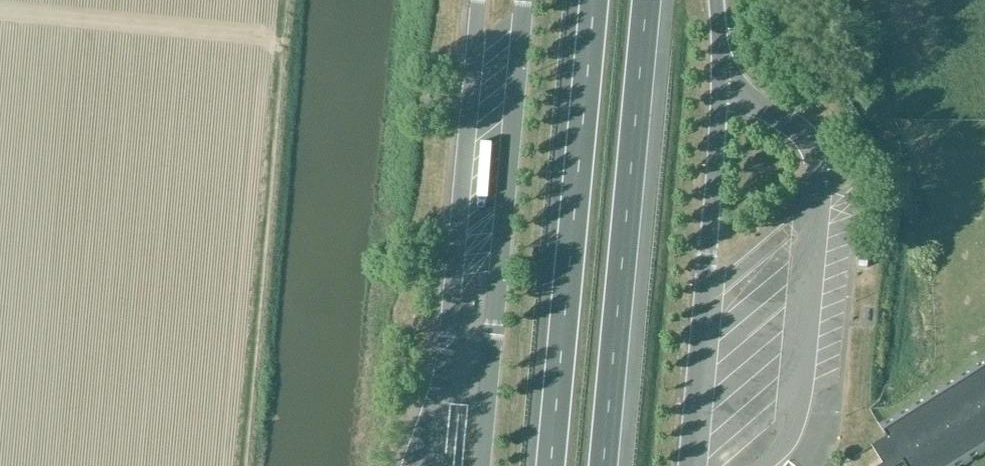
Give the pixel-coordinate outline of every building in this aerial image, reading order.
[(903,465),(965,465),(984,453),(984,362),(880,429),(883,434),(886,440),(871,449),(880,464),(882,465),(902,465),(903,465)]
